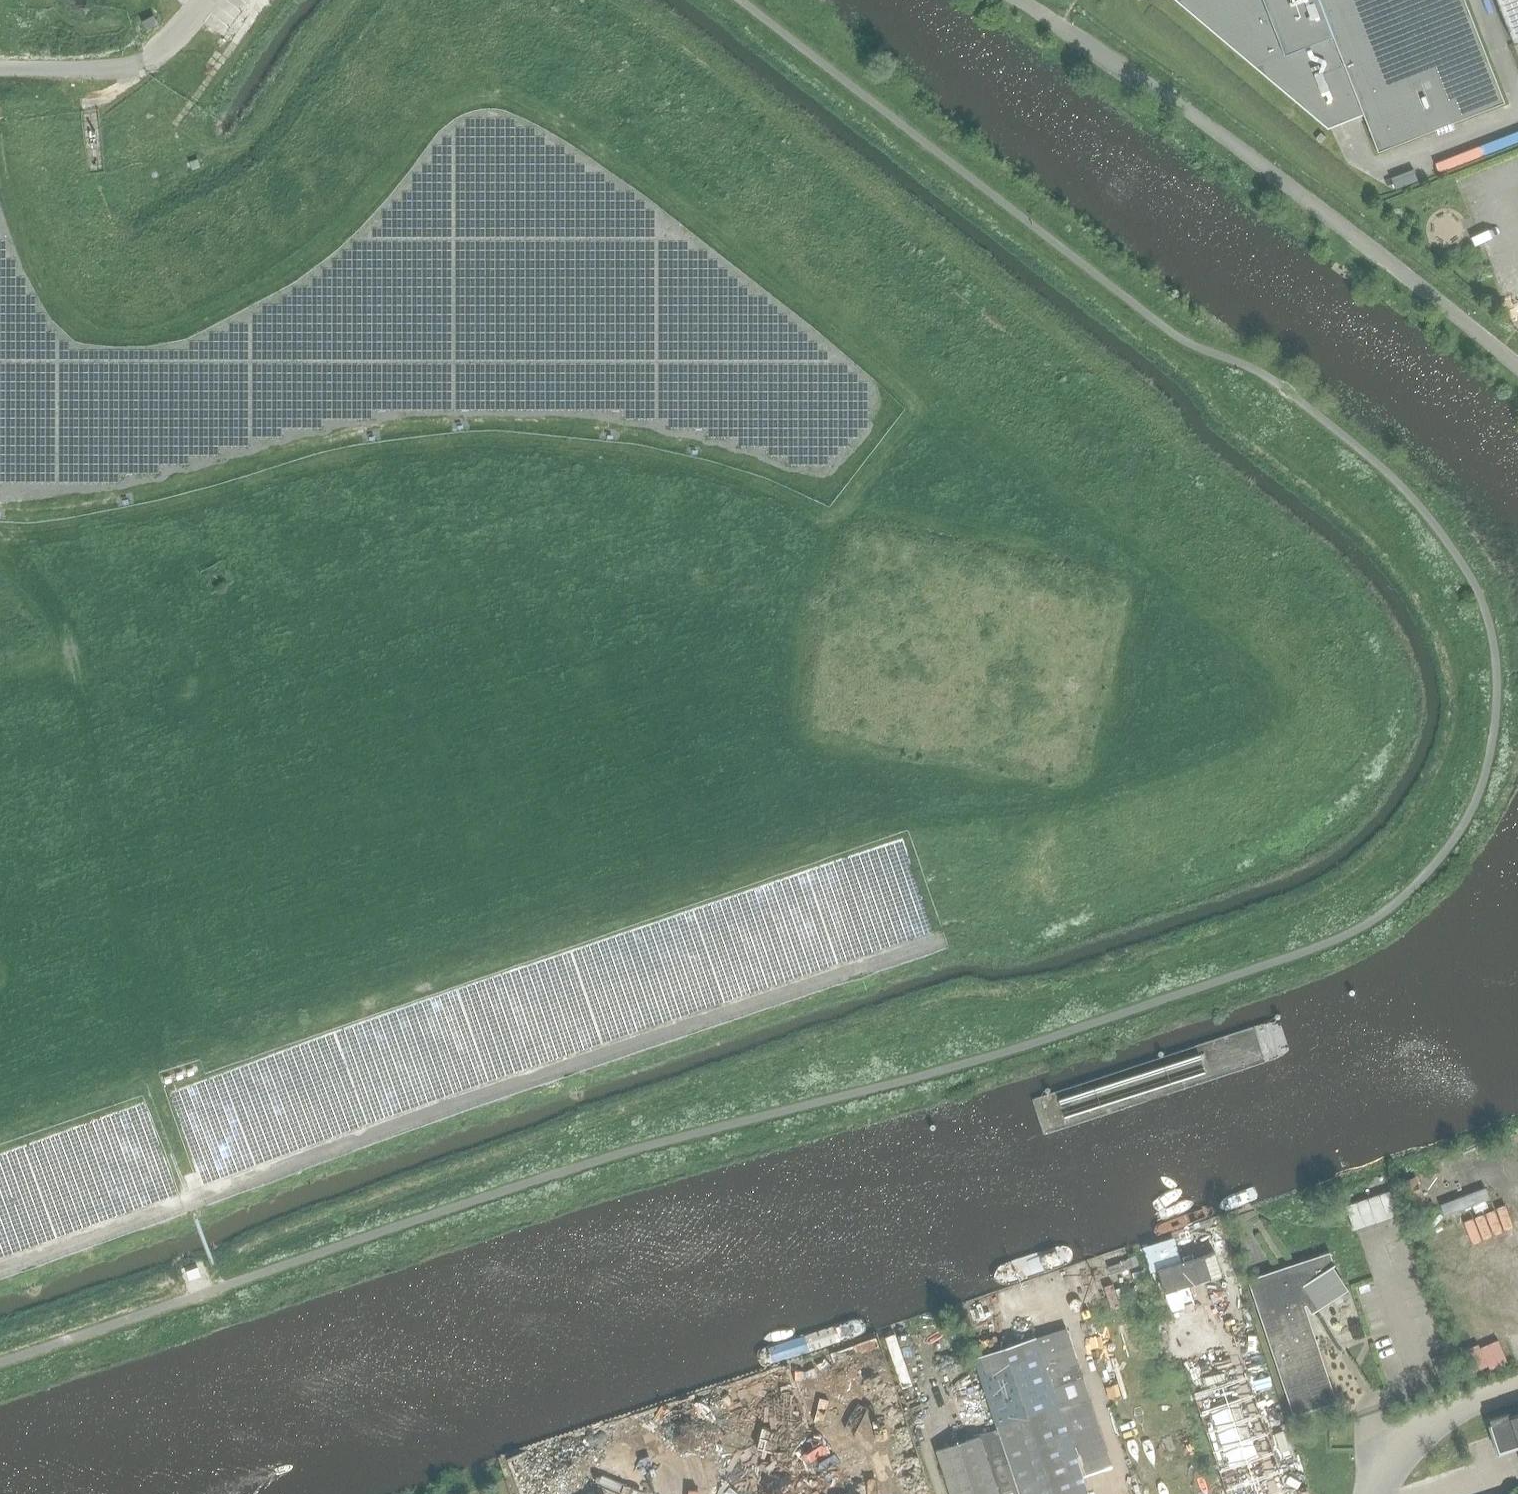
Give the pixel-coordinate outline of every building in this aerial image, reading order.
[(1327,128),(1363,114),(1377,151),(1504,102),(1464,0),(1176,0),(1327,128)] [(1513,44),(1514,44),(1517,42),(1517,0),(1496,0),(1513,44)] [(154,15),(142,22),(147,31),(159,25),(154,15)] [(1321,144),(1326,137),(1322,134),(1321,133),(1315,139),(1317,140),(1321,144)] [(1391,179),(1396,190),(1418,181),(1414,170),(1391,179)] [(1390,1191),(1345,1206),(1353,1230),(1398,1215),(1390,1191)] [(1165,1292),(1222,1274),(1214,1251),(1158,1269),(1165,1292)] [(1333,1400),(1301,1307),(1306,1305),(1312,1314),(1349,1290),(1334,1265),(1330,1251),(1249,1278),(1294,1413),(1333,1400)] [(202,1277),(199,1267),(186,1272),(190,1281),(202,1277)] [(974,1358),(989,1404),(993,1413),(998,1429),(1020,1493),(1088,1493),(1083,1480),(1082,1476),(1058,1407),(1089,1397),(1066,1327),(1035,1337),(974,1358)] [(1248,1374),(1193,1392),(1227,1493),(1268,1493),(1286,1488),(1248,1374)] [(1488,1420),(1499,1451),(1517,1444),(1517,1414),(1509,1417),(1508,1413),(1488,1420)] [(935,1449),(950,1493),(1020,1493),(998,1429),(935,1449)]
